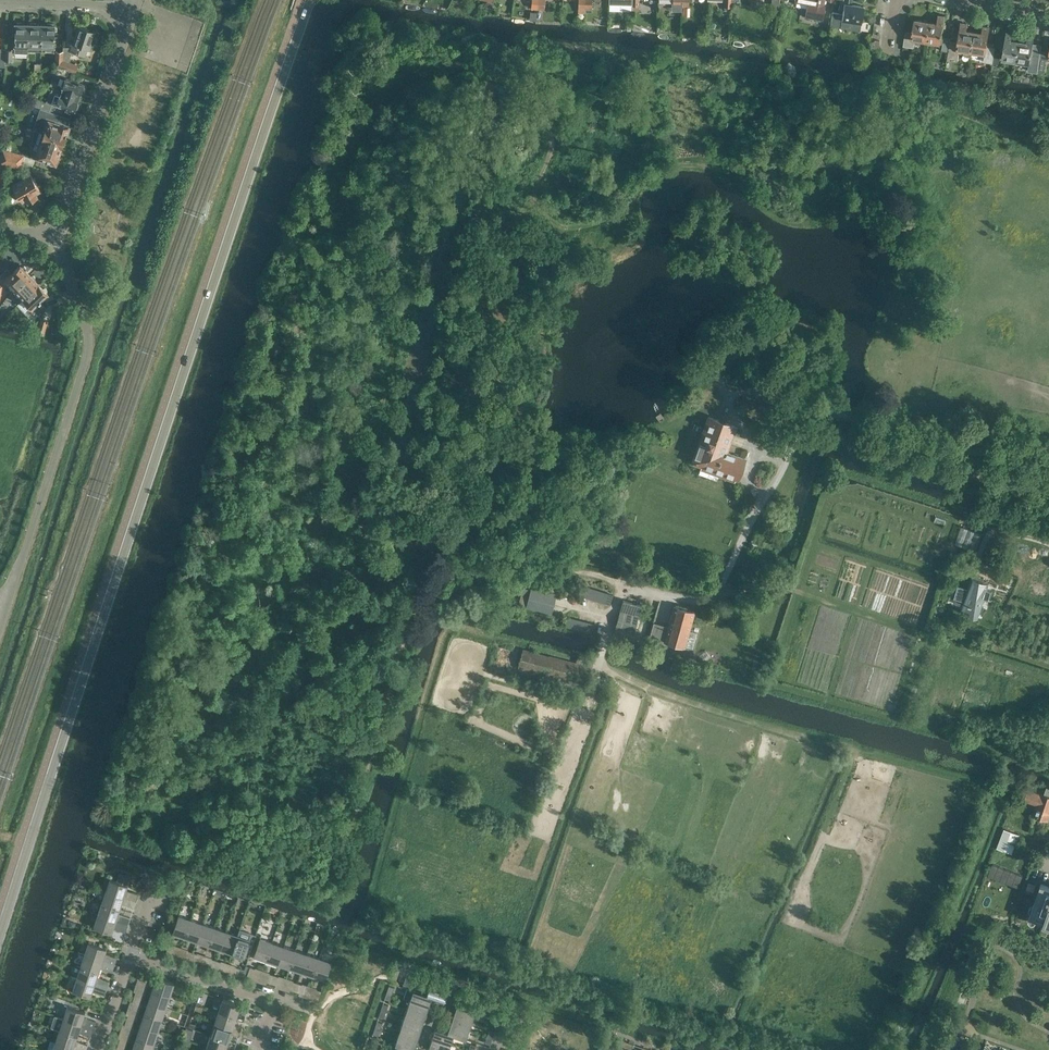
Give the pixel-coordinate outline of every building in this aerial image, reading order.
[(615,2),(616,5),(619,6),(621,6),(623,5),(625,5),(625,10),(632,11),(632,0),(615,0),(615,2)] [(808,1),(805,16),(823,20),(827,0),(801,0),(808,1)] [(839,10),(842,10),(841,19),(851,20),(851,24),(861,25),(863,6),(851,4),(852,0),(844,0),(844,2),(840,2),(839,10)] [(930,22),(927,41),(943,43),(942,50),(948,51),(950,40),(950,37),(942,36),(945,16),(939,15),(938,23),(930,22)] [(930,22),(915,19),(913,31),(906,30),(904,45),(914,47),(916,39),(927,41),(930,22)] [(15,23),(15,45),(28,46),(29,24),(15,23)] [(949,51),(948,58),(956,59),(958,49),(972,51),(975,32),(967,31),(968,24),(962,23),(959,41),(950,40),(948,51),(949,51)] [(29,24),(28,46),(41,46),(42,24),(29,24)] [(42,24),(41,51),(54,51),(54,46),(55,46),(56,24),(42,24)] [(63,51),(63,67),(76,72),(78,65),(69,61),(72,52),(86,56),(89,48),(90,49),(97,31),(79,25),(71,47),(64,46),(63,51)] [(975,32),(972,51),(986,53),(990,27),(983,26),(982,33),(975,32)] [(1002,59),(1017,61),(1019,42),(1012,40),(1013,33),(1006,32),(1002,59)] [(766,35),(765,40),(772,41),(774,34),(770,33),(766,35)] [(1039,59),(1038,59),(1040,44),(1033,43),(1034,37),(1028,36),(1027,43),(1019,42),(1017,61),(1033,64),(1031,71),(1037,72),(1039,59)] [(1037,72),(1044,73),(1046,59),(1048,59),(1048,51),(1048,54),(1040,52),(1039,58),(1040,58),(1040,59),(1039,59),(1037,72)] [(995,52),(993,63),(994,63),(993,67),(998,68),(999,64),(1001,53),(995,52)] [(910,61),(923,63),(925,56),(911,54),(910,61)] [(66,78),(61,91),(80,97),(84,84),(66,78)] [(46,102),(51,104),(52,102),(75,110),(80,97),(61,91),(53,88),(51,93),(49,92),(46,102)] [(46,102),(35,98),(34,100),(27,98),(25,102),(41,108),(49,110),(51,104),(46,102)] [(41,108),(34,128),(36,129),(65,139),(70,126),(57,122),(60,114),(51,111),(49,110),(41,108)] [(36,129),(32,141),(36,143),(61,151),(65,139),(36,129)] [(11,150),(9,158),(23,161),(33,165),(35,159),(44,162),(45,160),(47,161),(47,163),(56,166),(61,151),(36,143),(33,152),(31,157),(25,155),(25,154),(11,150)] [(3,149),(0,162),(0,163),(7,165),(9,158),(11,150),(3,149)] [(9,158),(7,165),(21,168),(23,161),(9,158)] [(31,174),(13,185),(23,202),(28,199),(29,201),(38,196),(35,191),(40,189),(31,174)] [(4,278),(14,289),(31,274),(22,264),(12,273),(11,271),(4,278)] [(31,274),(14,289),(24,299),(40,283),(31,274)] [(40,283),(24,299),(33,308),(39,315),(46,307),(40,301),(49,293),(40,283)] [(41,318),(37,332),(44,334),(48,320),(41,318)] [(735,426),(709,417),(708,416),(692,462),(717,471),(717,475),(726,478),(729,475),(737,478),(744,458),(726,451),(735,426)] [(978,547),(981,529),(960,526),(957,543),(978,547)] [(995,554),(1002,556),(1006,543),(999,541),(995,554)] [(993,557),(997,546),(988,543),(985,554),(993,557)] [(989,583),(971,577),(968,589),(959,586),(956,598),(964,601),(962,608),(963,608),(978,613),(978,614),(979,615),(984,598),(989,600),(991,591),(987,590),(989,583)] [(584,595),(610,605),(614,603),(616,597),(615,594),(595,586),(595,587),(588,584),(586,589),(585,589),(585,591),(585,592),(584,595)] [(523,587),(520,599),(518,604),(551,613),(557,593),(531,587),(531,589),(523,587)] [(623,599),(613,632),(633,638),(642,604),(623,599)] [(697,631),(690,630),(695,611),(674,605),(664,641),(685,647),(686,645),(692,647),(697,631)] [(523,648),(517,668),(587,687),(592,666),(523,648)] [(1028,788),(1024,799),(1036,803),(1033,815),(1048,819),(1048,793),(1028,788)] [(110,878),(105,891),(135,901),(138,894),(125,889),(127,884),(129,876),(120,873),(117,881),(110,878)] [(1026,889),(1033,892),(1036,884),(1028,882),(1026,889)] [(1048,923),(1048,886),(1042,883),(1030,916),(1048,923)] [(105,891),(102,902),(119,908),(121,904),(133,908),(135,901),(105,891)] [(102,902),(98,914),(128,924),(130,917),(118,913),(119,908),(102,902)] [(128,924),(98,914),(93,927),(111,933),(113,928),(125,932),(128,924)] [(172,932),(173,932),(185,936),(191,919),(178,915),(172,932)] [(191,919),(185,936),(197,940),(203,923),(191,919)] [(203,923),(197,940),(209,944),(214,927),(203,923)] [(214,927),(209,944),(220,948),(226,931),(214,927)] [(238,935),(232,952),(244,956),(252,933),(240,929),(238,935)] [(226,931),(220,948),(232,952),(238,935),(226,931)] [(259,937),(254,955),(265,959),(271,941),(259,937)] [(271,941),(265,959),(277,963),(283,945),(271,941)] [(89,942),(84,955),(115,964),(117,957),(104,953),(106,948),(89,942)] [(283,945),(277,963),(289,967),(295,949),(283,945)] [(295,949),(289,967),(301,971),(307,953),(295,949)] [(307,953),(301,971),(313,975),(319,957),(307,953)] [(84,955),(80,967),(98,972),(100,968),(112,972),(115,964),(84,955)] [(319,957),(313,975),(325,979),(331,961),(319,957)] [(80,967),(77,978),(107,988),(109,981),(97,977),(98,972),(80,967)] [(425,974),(422,984),(428,986),(428,985),(447,992),(450,982),(425,974)] [(156,977),(152,989),(170,995),(174,983),(156,977)] [(107,988),(77,978),(72,991),(90,997),(92,992),(104,996),(107,988)] [(425,995),(431,997),(444,1001),(447,992),(428,985),(428,986),(425,995)] [(406,988),(403,997),(428,1006),(431,997),(425,995),(406,988)] [(152,989),(148,1001),(166,1007),(170,995),(152,989)] [(207,997),(199,994),(196,1001),(205,1003),(207,997)] [(459,996),(456,1006),(475,1012),(480,1014),(484,1005),(459,996)] [(248,1007),(222,999),(218,1011),(236,1017),(239,1010),(247,1012),(248,1007)] [(409,999),(406,1008),(425,1014),(428,1006),(409,999)] [(148,1001),(144,1013),(162,1019),(166,1007),(148,1001)] [(67,1006),(63,1018),(93,1028),(96,1021),(83,1017),(85,1012),(67,1006)] [(456,1006),(453,1015),(472,1021),(475,1012),(456,1006)] [(406,1008),(403,1017),(422,1023),(425,1014),(406,1008)] [(236,1017),(218,1011),(214,1023),(240,1032),(242,1027),(234,1024),(236,1017)] [(144,1013),(140,1024),(158,1030),(162,1019),(144,1013)] [(453,1015),(450,1024),(469,1030),(472,1021),(453,1015)] [(403,1017),(400,1026),(419,1032),(422,1023),(403,1017)] [(63,1019),(59,1030),(77,1036),(78,1032),(91,1036),(93,1029),(63,1019)] [(240,1032),(214,1023),(210,1035),(228,1041),(231,1033),(239,1036),(240,1032)] [(140,1024),(136,1036),(154,1042),(158,1030),(140,1024)] [(450,1024),(447,1032),(453,1035),(466,1039),(469,1030),(450,1024)] [(400,1026),(397,1035),(416,1041),(419,1032),(400,1026)] [(434,1028),(431,1038),(450,1044),(453,1035),(447,1032),(434,1028)] [(59,1030),(55,1042),(79,1049),(86,1049),(88,1045),(75,1041),(77,1036),(59,1030)] [(210,1035),(206,1047),(217,1049),(234,1049),(226,1047),(228,1041),(210,1035)] [(399,1046),(412,1049),(413,1049),(416,1041),(397,1035),(394,1044),(399,1046)] [(132,1048),(138,1049),(151,1049),(154,1042),(136,1036),(132,1048)] [(626,1040),(618,1037),(616,1044),(611,1042),(609,1049),(622,1049),(626,1040)] [(428,1047),(437,1049),(448,1049),(450,1044),(431,1038),(428,1047)] [(622,1049),(635,1049),(631,1049),(633,1042),(626,1040),(622,1049)] [(46,1049),(79,1049),(55,1042),(52,1041),(50,1041),(46,1049)]
